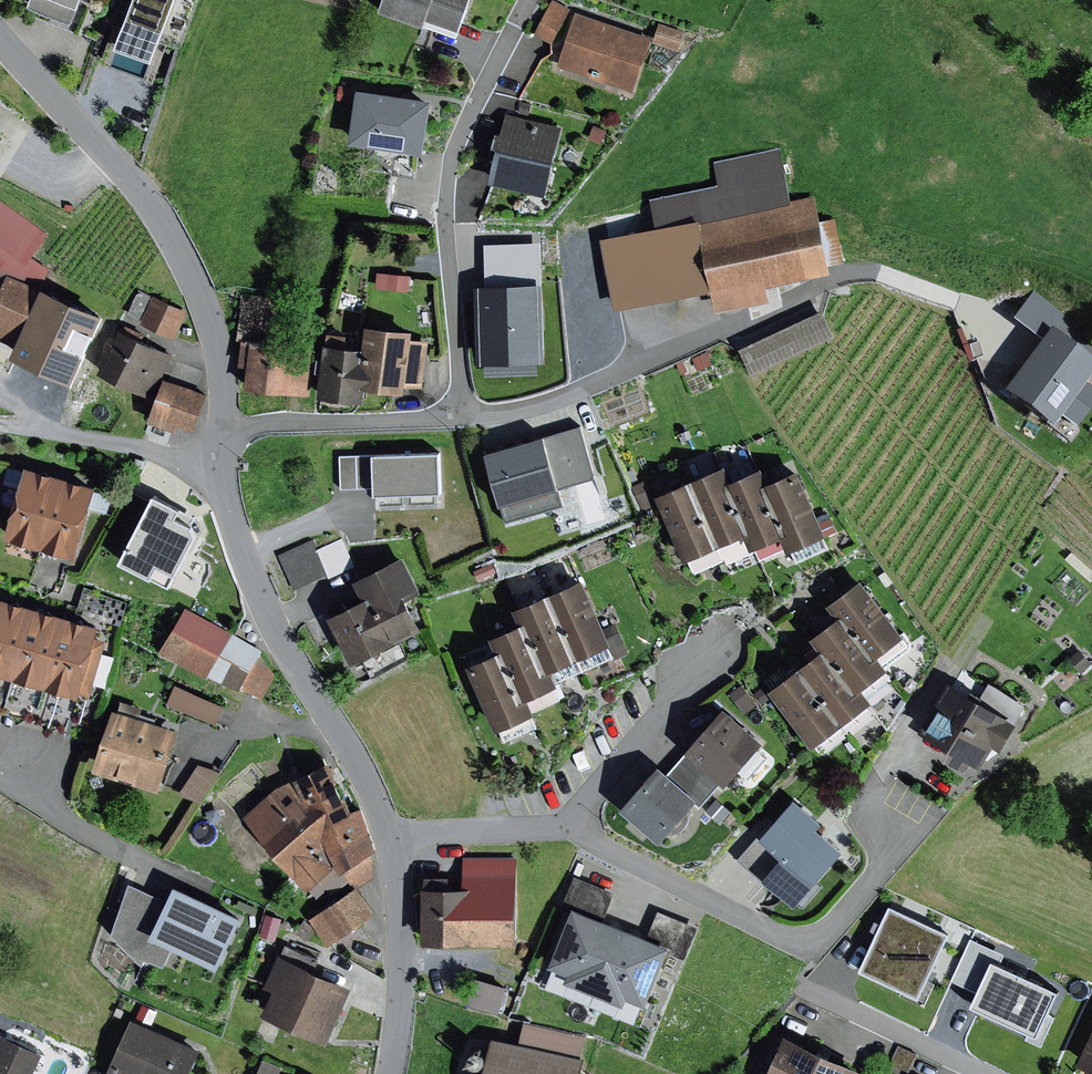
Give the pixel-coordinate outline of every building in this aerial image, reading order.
[(30,5),(74,22),(83,0),(32,0),(30,5)] [(120,44),(157,57),(177,0),(136,0),(120,44)] [(381,9),(426,24),(428,18),(462,30),(472,0),(384,0),(381,9)] [(554,0),(553,0),(536,33),(554,42),(571,9),(554,0)] [(654,37),(577,11),(558,66),(635,92),(654,37)] [(687,31),(660,23),(654,41),(681,49),(687,31)] [(435,98),(360,88),(352,140),(427,151),(435,98)] [(563,126),(507,112),(490,181),(545,195),(563,126)] [(652,197),(658,227),(702,218),(702,220),(791,202),(791,200),(780,148),(716,161),(720,183),(652,197)] [(791,202),(702,220),(716,289),(720,308),(771,298),(768,284),(833,272),(831,263),(846,260),(838,216),(822,219),(817,195),(791,200),(791,202)] [(0,200),(0,274),(8,277),(9,274),(43,288),(50,268),(33,256),(48,234),(0,200)] [(658,227),(602,238),(616,309),(716,289),(702,220),(702,218),(658,227)] [(411,274),(378,272),(377,288),(410,290),(411,274)] [(0,274),(0,337),(24,347),(49,291),(43,288),(9,274),(8,277),(0,274)] [(546,282),(477,284),(479,362),(487,362),(487,374),(540,372),(540,360),(548,360),(546,282)] [(119,321),(49,291),(24,347),(42,354),(46,345),(98,368),(119,321)] [(1042,341),(1004,392),(1052,427),(1061,414),(1077,425),(1091,406),(1091,386),(1087,382),(1091,376),(1091,335),(1034,292),(1013,319),(1042,341)] [(278,298),(243,294),(237,339),(243,340),(240,364),(249,365),(247,388),(312,396),(318,345),(273,340),(278,298)] [(188,310),(153,295),(141,322),(176,337),(188,310)] [(826,308),(742,346),(754,372),(838,334),(826,308)] [(414,330),(370,325),(368,347),(364,386),(368,386),(410,390),(410,384),(425,385),(430,340),(413,338),(414,330)] [(175,354),(121,329),(101,371),(155,396),(175,354)] [(364,386),(368,347),(326,343),(321,395),(367,399),(368,386),(364,386)] [(707,351),(693,358),(699,370),(713,364),(707,351)] [(210,392),(165,377),(151,421),(177,430),(179,424),(198,430),(210,392)] [(582,424),(488,452),(504,504),(598,476),(582,424)] [(443,450),(340,454),(342,489),(375,488),(376,495),(445,492),(443,450)] [(98,484),(27,465),(8,537),(79,556),(98,484)] [(734,479),(727,465),(689,482),(718,547),(748,534),(726,483),(734,479)] [(770,482),(764,467),(734,479),(726,483),(748,534),(754,548),(785,535),(763,485),(770,482)] [(829,535),(800,469),(770,482),(763,485),(785,535),(792,551),(829,535)] [(718,547),(689,482),(659,495),(688,561),(718,547)] [(179,512),(153,499),(121,561),(171,586),(196,537),(194,528),(176,518),(179,512)] [(312,540),(279,555),(294,589),(328,573),(330,577),(355,566),(343,538),(317,550),(312,540)] [(364,598),(328,616),(352,664),(426,628),(410,597),(423,590),(405,554),(355,579),(364,598)] [(882,653),(907,634),(864,577),(832,601),(842,615),(876,658),(882,653)] [(585,578),(555,591),(583,657),(613,644),(585,578)] [(555,591),(516,608),(522,622),(530,619),(553,670),(583,657),(555,591)] [(0,596),(0,674),(81,696),(82,694),(92,696),(108,640),(99,638),(103,625),(0,596)] [(264,650),(187,607),(161,651),(209,676),(210,674),(242,689),(243,686),(264,698),(275,676),(263,653),(264,650)] [(867,687),(892,667),(882,653),(876,658),(842,615),(816,636),(826,648),(860,692),(867,687)] [(522,622),(493,636),(500,651),(507,648),(529,697),(560,684),(553,670),(530,619),(522,622)] [(500,651),(470,664),(499,730),(535,713),(529,697),(507,648),(500,651)] [(843,725),(876,699),(867,687),(860,692),(826,648),(799,668),(843,725)] [(1081,648),(1070,657),(1082,672),(1091,664),(1091,662),(1081,648)] [(816,745),(843,725),(799,668),(773,688),(816,745)] [(1027,704),(964,668),(955,683),(951,681),(924,728),(954,745),(949,755),(968,765),(976,759),(984,764),(997,742),(1005,747),(1020,720),(1018,719),(1027,704)] [(756,704),(743,684),(728,693),(742,714),(756,704)] [(226,706),(176,685),(168,705),(218,726),(226,706)] [(772,696),(764,685),(753,693),(761,704),(772,696)] [(727,706),(689,750),(724,780),(728,785),(766,741),(727,706)] [(180,730),(114,709),(96,769),(162,789),(180,730)] [(724,780),(689,750),(669,771),(701,798),(696,804),(700,807),(724,780)] [(278,787),(245,817),(310,889),(322,878),(326,883),(346,870),(356,887),(374,877),(374,859),(371,853),(379,848),(363,806),(354,809),(330,761),(278,787)] [(223,770),(200,764),(181,793),(204,800),(223,770)] [(669,771),(661,764),(623,808),(662,842),(696,804),(701,798),(669,771)] [(730,810),(717,798),(706,810),(720,822),(730,810)] [(824,822),(797,798),(768,830),(765,828),(738,859),(765,883),(769,879),(798,904),(845,850),(819,827),(824,822)] [(464,887),(424,887),(424,942),(519,941),(518,856),(464,856),(464,887)] [(617,891),(575,874),(561,909),(572,913),(551,965),(569,973),(566,981),(626,1005),(629,996),(648,1004),(670,952),(687,959),(701,926),(659,909),(648,935),(606,919),(617,891)] [(245,917),(176,885),(169,900),(130,883),(114,934),(145,964),(146,958),(181,973),(190,953),(221,968),(245,917)] [(358,887),(312,918),(330,945),(376,914),(358,887)] [(952,932),(891,904),(861,970),(922,998),(952,932)] [(308,940),(316,929),(305,920),(296,931),(308,940)] [(1060,980),(972,940),(952,983),(980,995),(974,1008),(1035,1036),(1060,980)] [(354,987),(280,954),(266,986),(275,990),(265,1012),(330,1041),(354,987)] [(508,986),(476,977),(469,1003),(500,1012),(508,986)] [(133,1018),(110,1072),(114,1073),(190,1073),(201,1047),(133,1018)] [(494,1036),(486,1073),(583,1073),(587,1057),(583,1056),(588,1035),(524,1022),(520,1041),(494,1036)] [(789,1033),(769,1073),(863,1073),(865,1070),(789,1033)] [(2,1035),(0,1040),(0,1073),(34,1073),(44,1054),(2,1035)] [(1081,1063),(1091,1068),(1091,1039),(1081,1063)] [(918,1054),(899,1045),(891,1063),(910,1072),(918,1054)]
